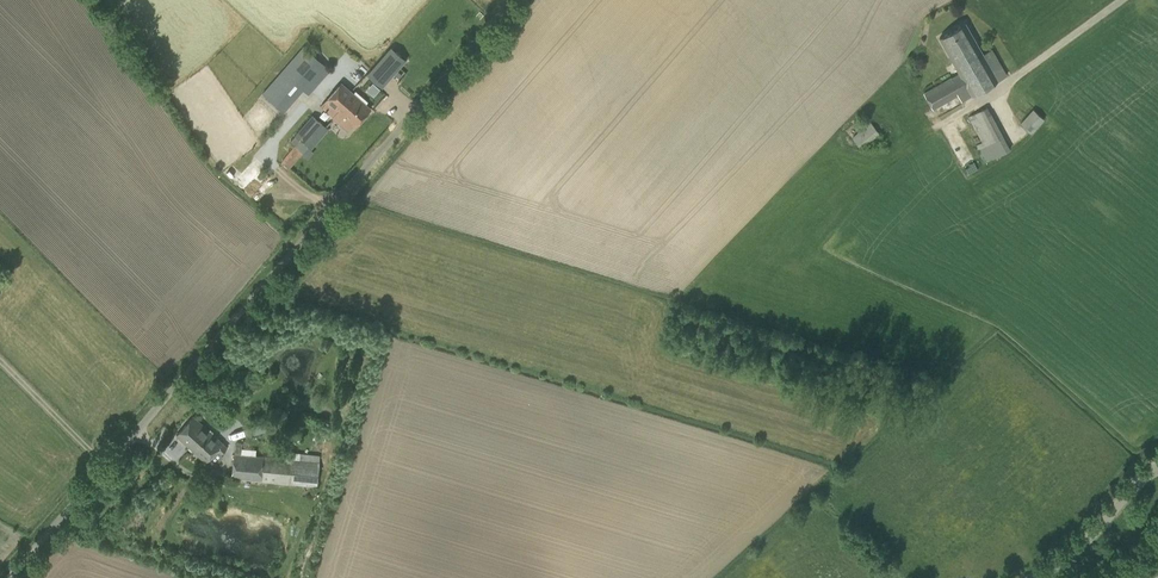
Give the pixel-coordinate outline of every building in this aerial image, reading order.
[(939,38),(958,72),(923,92),(933,109),(958,95),(962,101),(972,96),(971,95),(998,80),(1007,75),(992,48),(983,53),(966,22),(939,38)] [(392,46),(368,73),(374,78),(381,69),(389,77),(405,60),(392,46)] [(309,95),(330,70),(308,51),(267,98),(284,112),(303,90),(309,95)] [(363,85),(377,97),(384,89),(370,77),(363,85)] [(321,106),(333,117),(339,110),(356,125),(371,108),(341,83),(321,106)] [(984,163),(1010,149),(987,106),(968,117),(982,142),(975,146),(984,163)] [(1045,119),(1033,109),(1019,123),(1031,134),(1045,119)] [(291,141),(296,145),(282,161),(289,168),(308,146),(311,149),(328,129),(313,115),(291,141)] [(861,148),(880,133),(871,123),(852,137),(861,148)] [(191,449),(208,429),(194,416),(176,435),(191,449)] [(208,429),(191,449),(205,462),(215,452),(220,456),(228,447),(223,443),(208,429)] [(234,454),(231,478),(317,486),(320,455),(300,453),(300,454),(295,453),(295,458),(263,456),(264,452),(241,449),(242,443),(236,442),(235,454),(234,454)]
